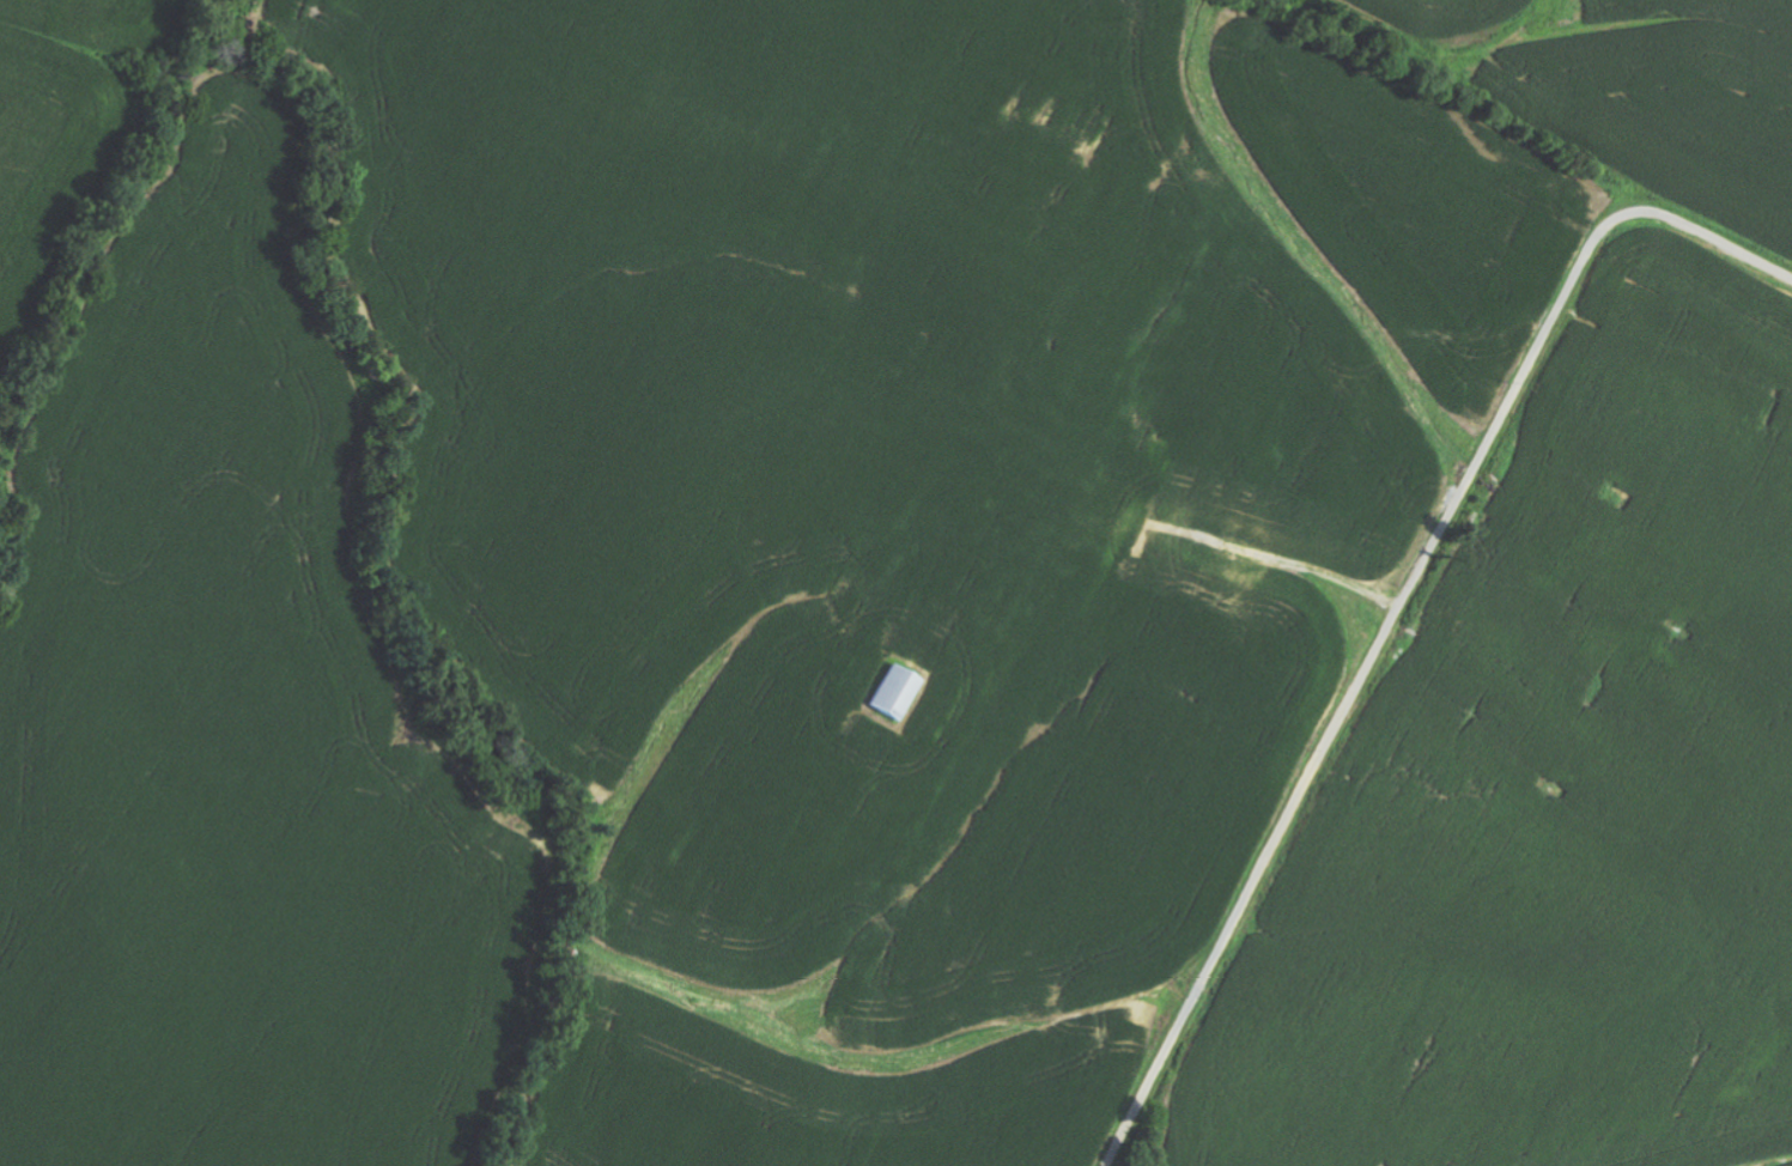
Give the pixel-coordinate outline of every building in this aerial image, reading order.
[(928,682),(897,664),(873,704),(903,723),(928,682)]
